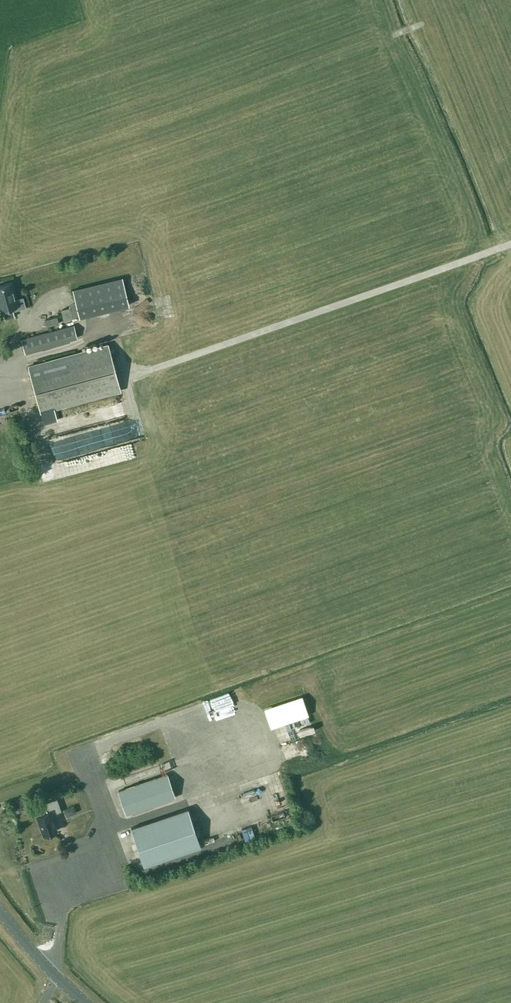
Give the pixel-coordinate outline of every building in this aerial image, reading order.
[(72,289),(79,317),(129,305),(122,277),(72,289)] [(0,285),(0,310),(12,307),(13,310),(25,307),(23,297),(16,298),(11,282),(0,285)] [(63,292),(66,301),(73,299),(70,290),(63,292)] [(73,306),(61,309),(64,320),(76,317),(73,306)] [(50,326),(59,323),(57,316),(48,319),(50,326)] [(25,354),(83,338),(79,324),(21,339),(25,354)] [(119,390),(107,346),(29,367),(41,411),(119,390)] [(125,814),(174,797),(166,774),(117,791),(125,814)] [(50,815),(60,811),(55,799),(42,804),(45,813),(35,817),(42,836),(56,831),(50,815)] [(76,813),(74,806),(64,809),(66,816),(76,813)] [(144,865),(199,846),(187,809),(131,827),(144,865)]
